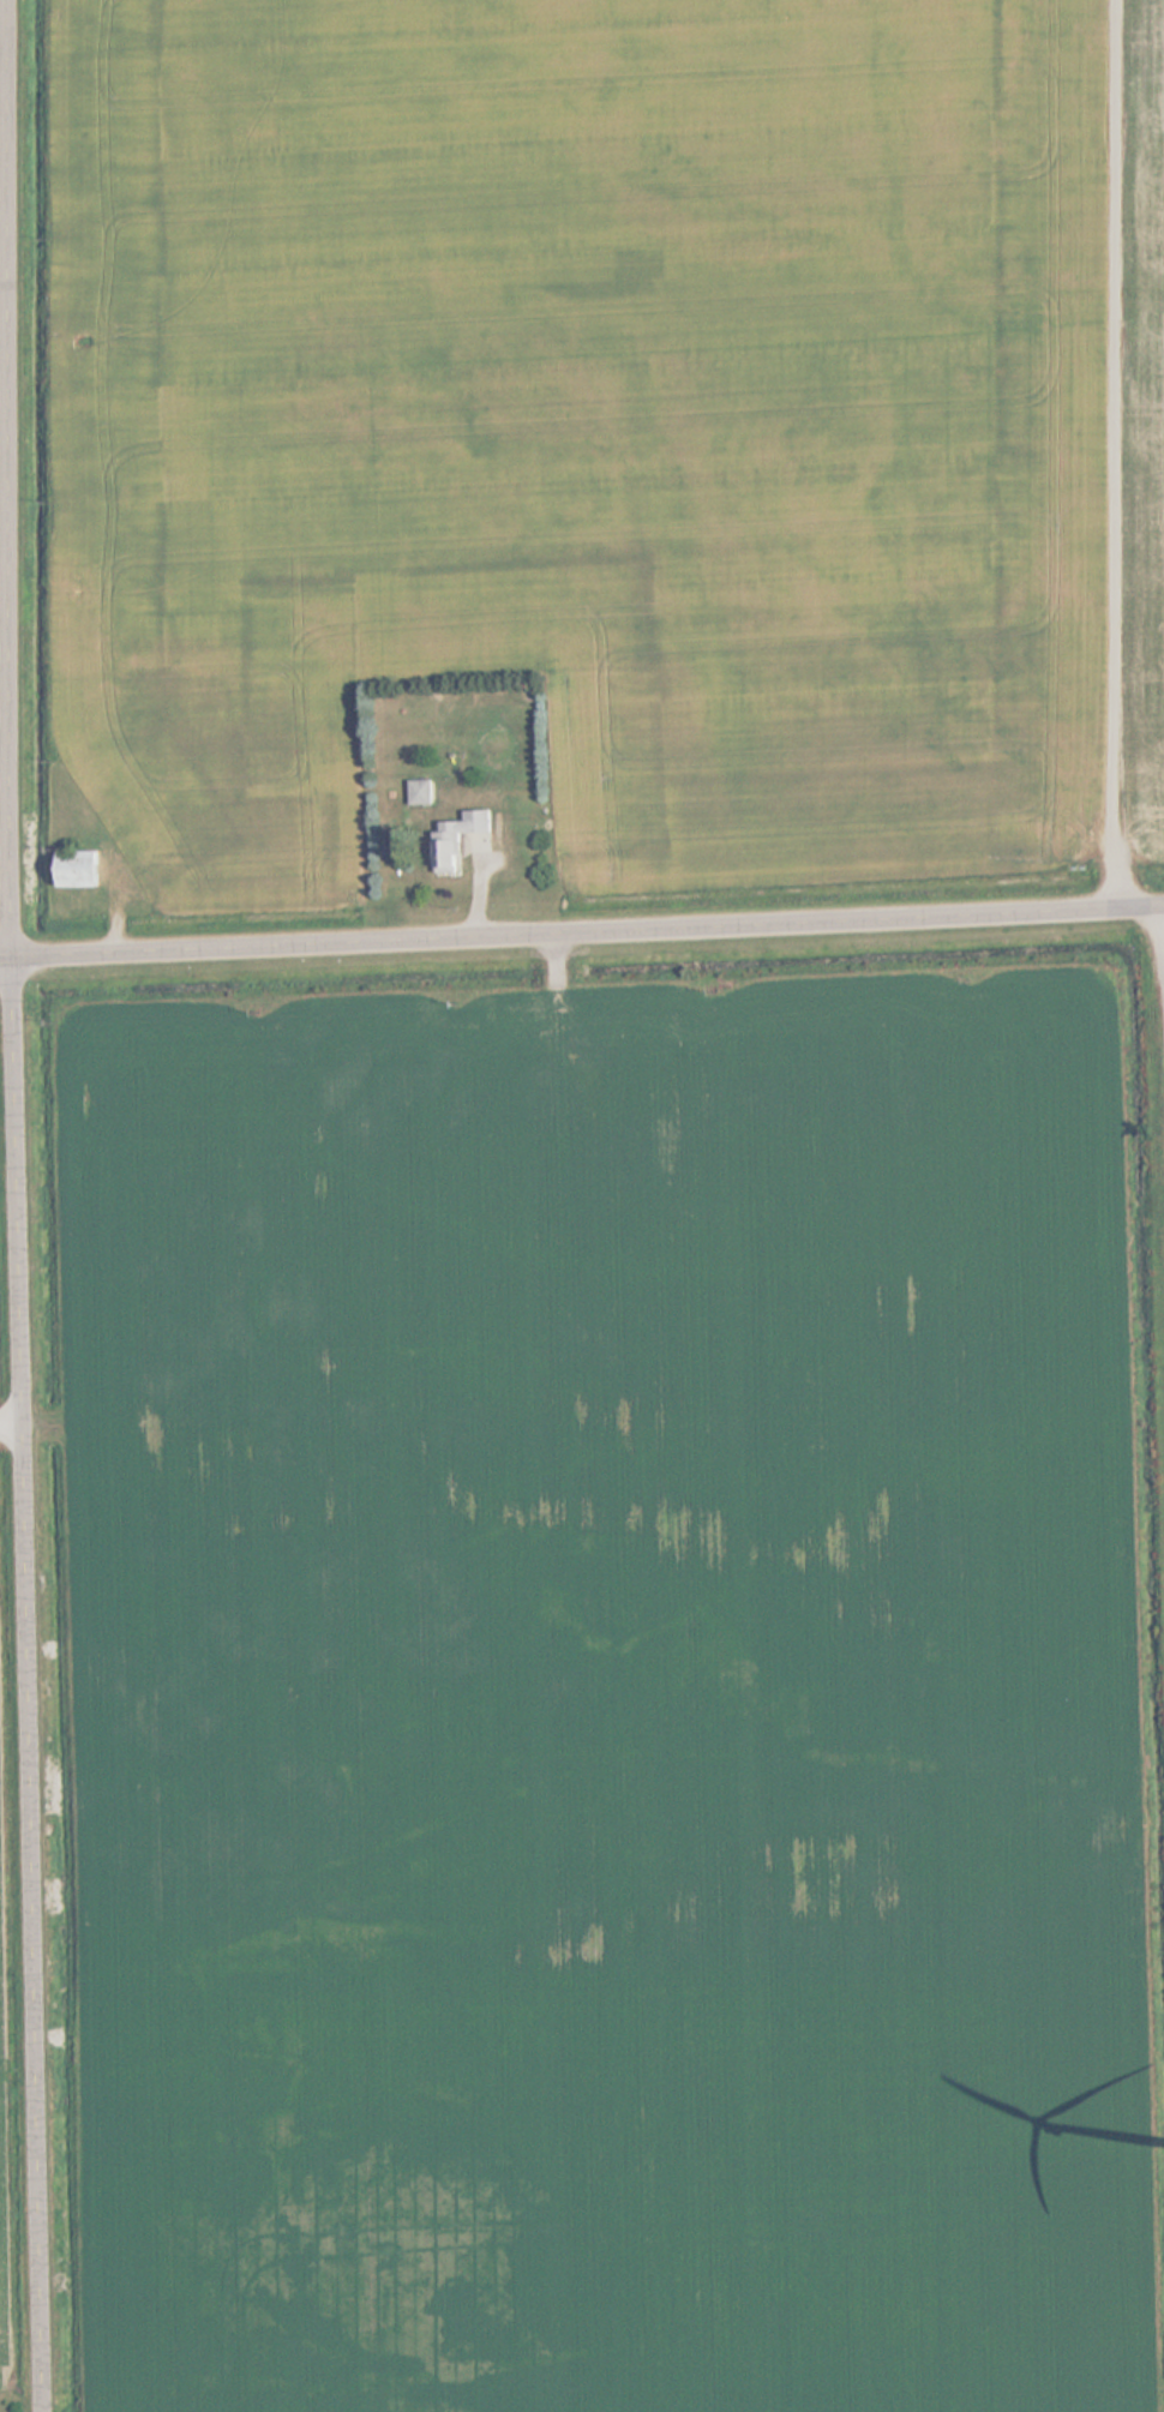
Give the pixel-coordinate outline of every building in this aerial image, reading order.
[(437,781),(412,781),(412,806),(437,806),(437,781)] [(444,875),(468,874),(468,834),(498,834),(497,811),(470,812),(470,822),(442,823),(444,875)] [(64,851),(64,888),(109,888),(109,851),(64,851)]
